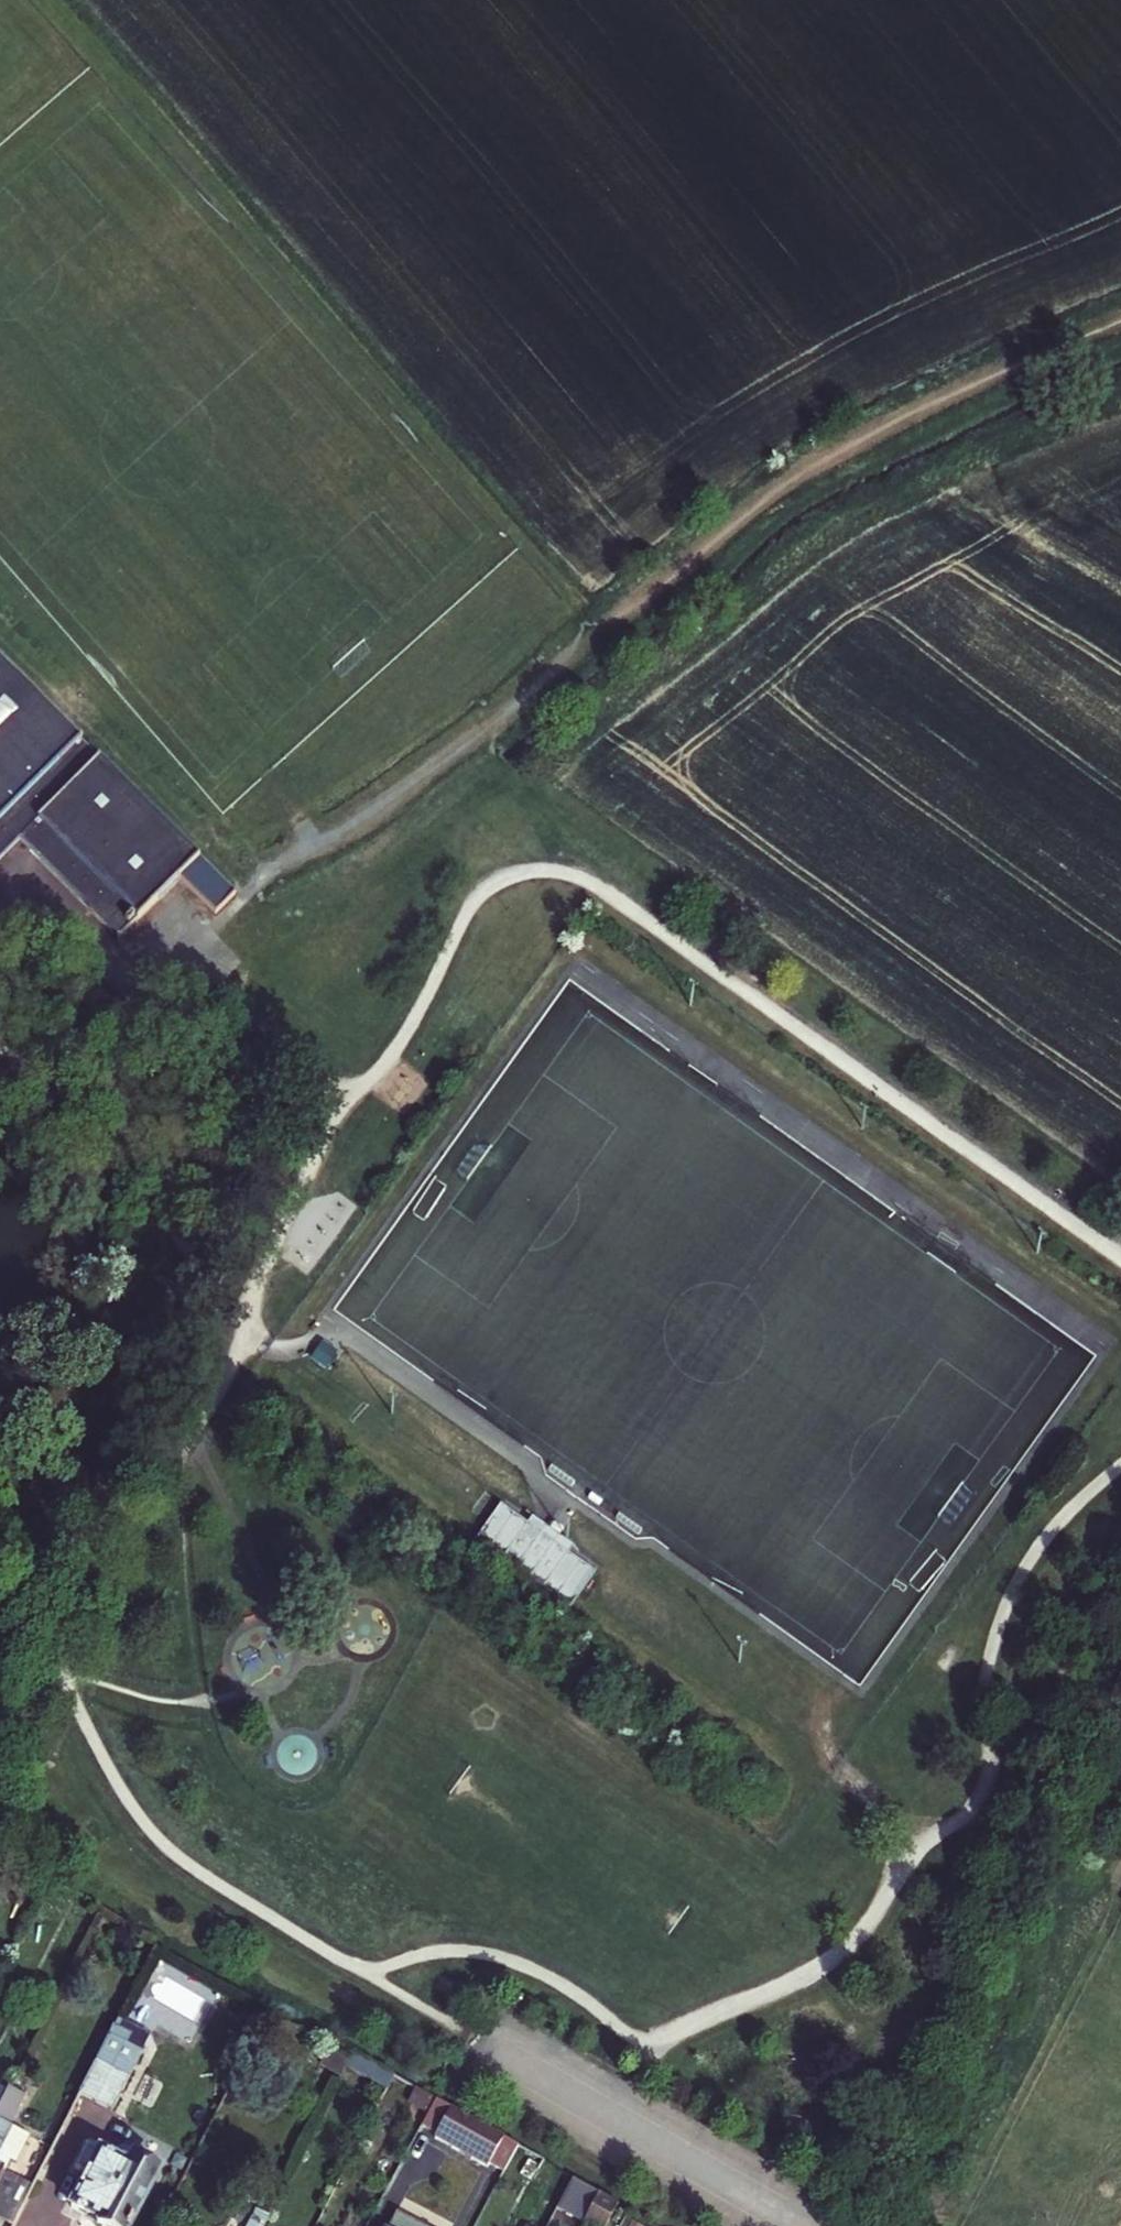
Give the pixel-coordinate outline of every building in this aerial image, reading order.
[(12,851),(114,951),(192,871),(0,677),(0,862),(12,851)] [(600,1562),(530,1515),(528,1519),(499,1500),(473,1539),(572,1604),(600,1562)] [(123,2008),(177,2043),(210,1992),(157,1957),(123,2008)] [(108,2041),(78,2099),(112,2116),(142,2058),(108,2041)] [(350,2063),(328,2051),(318,2070),(340,2082),(350,2063)] [(8,2092),(12,2083),(1,2077),(0,2080),(0,2108),(8,2092)] [(5,2177),(10,2166),(13,2168),(26,2139),(9,2131),(25,2101),(8,2092),(0,2108),(0,2186),(5,2177)] [(516,2148),(434,2101),(433,2101),(420,2126),(436,2134),(433,2139),(485,2169),(488,2164),(503,2173),(516,2148)] [(159,2175),(134,2162),(129,2171),(87,2151),(75,2174),(87,2180),(71,2212),(97,2225),(133,2225),(159,2175)] [(32,2190),(5,2177),(0,2186),(0,2223),(6,2225),(13,2225),(32,2190)] [(585,2225),(612,2225),(621,2210),(600,2197),(585,2225)] [(269,2216),(257,2211),(249,2225),(264,2225),(269,2216)] [(398,2218),(393,2225),(413,2225),(398,2218)]
